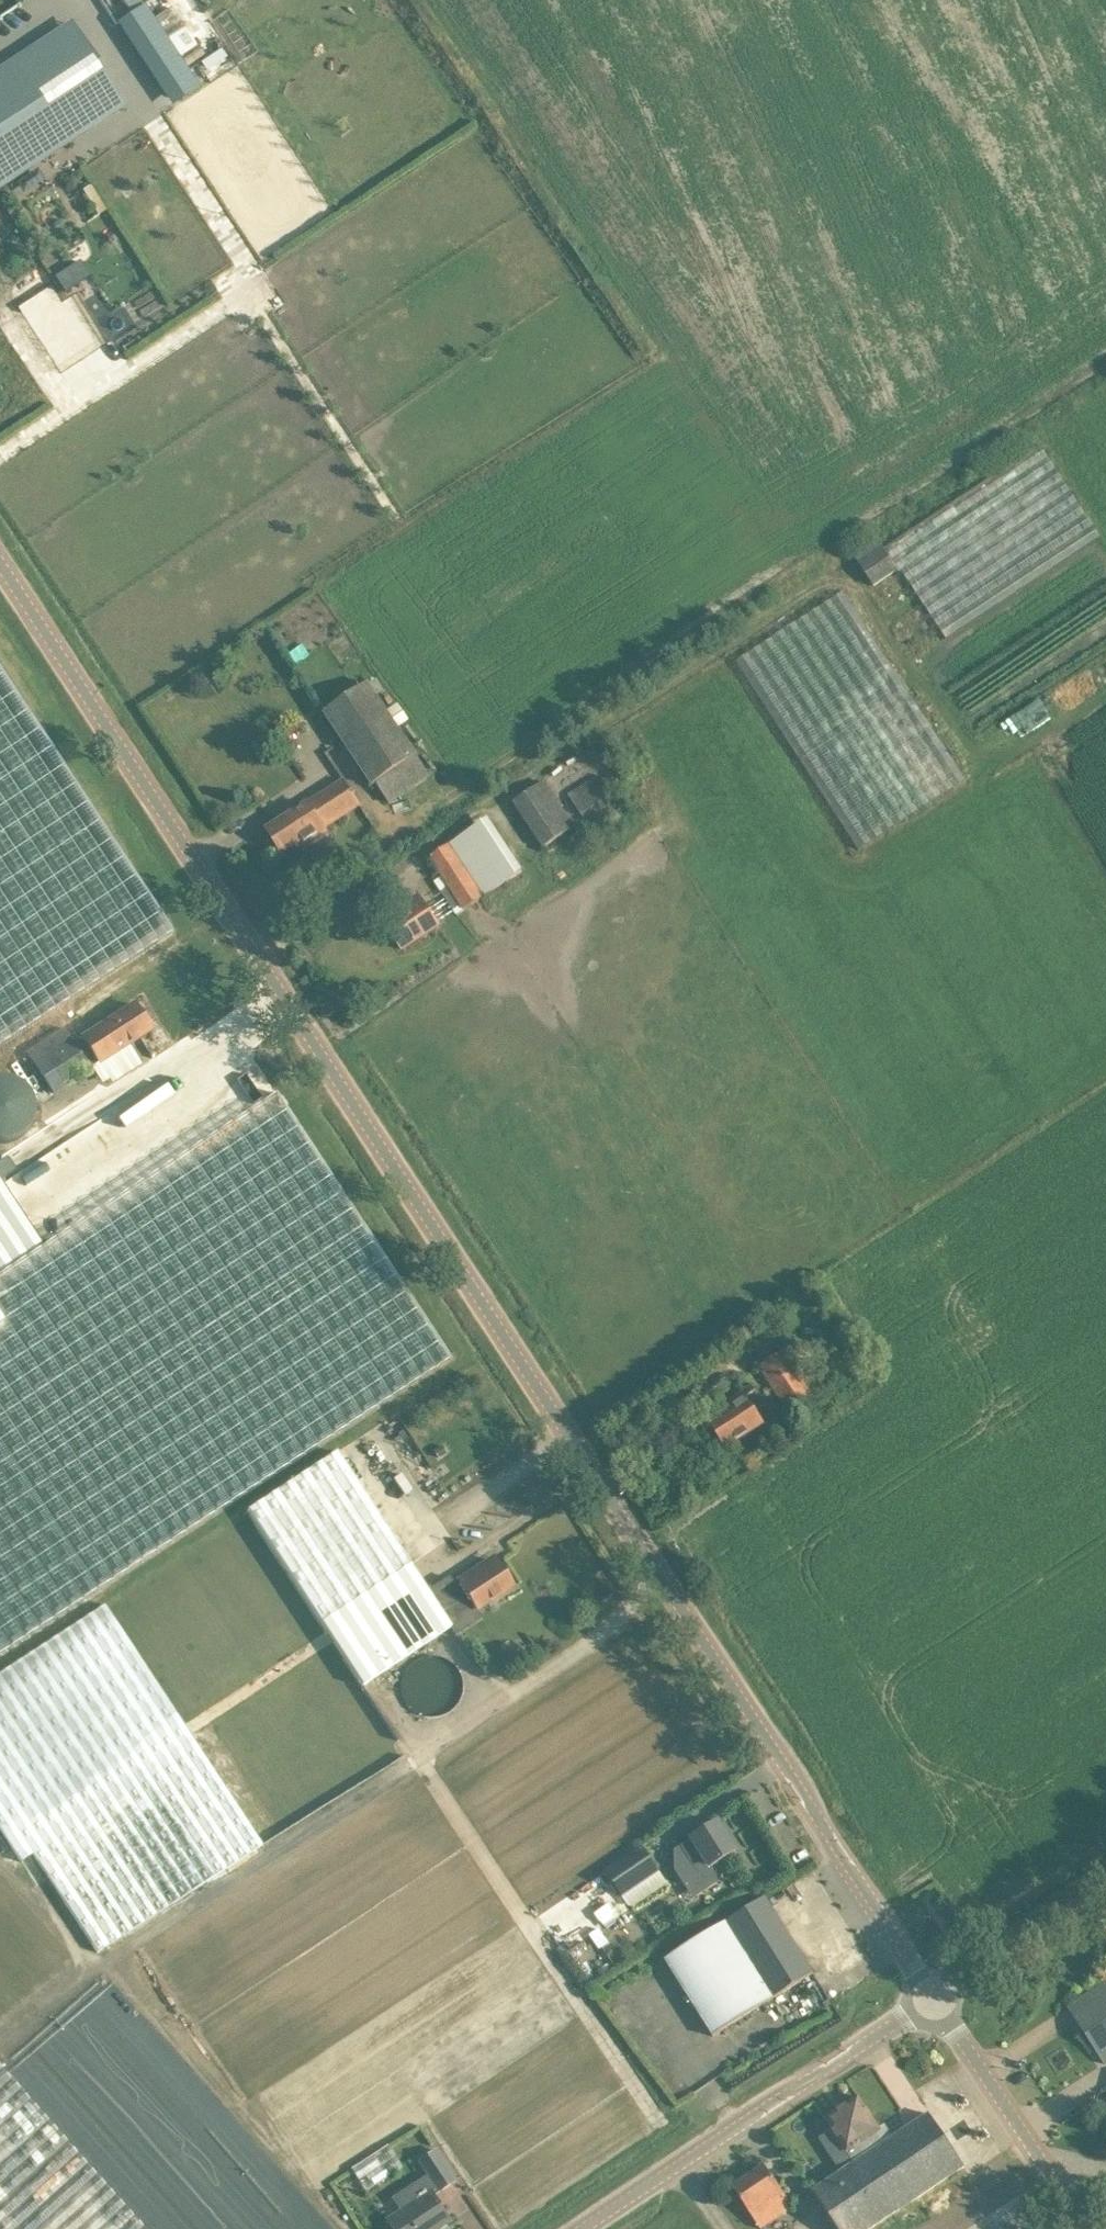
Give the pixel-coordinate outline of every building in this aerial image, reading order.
[(175,105),(203,87),(150,2),(121,20),(175,105)] [(122,101),(74,27),(45,46),(0,76),(0,181),(67,137),(122,101)] [(85,260),(57,274),(64,289),(92,276),(85,260)] [(1077,519),(1087,518),(1061,475),(1061,476),(1043,447),(913,527),(936,523),(939,541),(953,538),(954,547),(966,540),(986,537),(983,519),(989,515),(987,503),(1008,500),(1020,493),(1029,508),(1038,502),(1042,509),(1057,500),(1062,508),(1074,501),(1077,519)] [(872,586),(899,572),(881,536),(854,550),(872,586)] [(775,691),(832,802),(832,737),(842,737),(863,726),(863,722),(869,722),(882,716),(882,707),(894,702),(899,712),(911,705),(907,697),(907,698),(849,588),(831,597),(832,699),(829,700),(820,700),(798,700),(792,703),(784,703),(783,691),(775,691)] [(170,936),(0,674),(0,1044),(170,936)] [(376,783),(417,756),(398,727),(386,710),(368,681),(324,710),(373,785),(376,783)] [(397,704),(386,710),(398,727),(408,721),(409,720),(398,703),(397,704)] [(599,775),(569,794),(589,825),(619,806),(599,775)] [(297,866),(302,863),(304,861),(305,856),(301,849),(316,839),(327,832),(324,827),(359,803),(344,780),(267,830),(282,853),(283,852),(291,865),(297,866)] [(512,803),(543,848),(575,826),(544,781),(512,803)] [(442,875),(433,881),(455,914),(464,909),(483,896),(449,845),(430,857),(442,875)] [(407,904),(410,909),(386,924),(402,949),(439,925),(420,895),(407,904)] [(26,1050),(34,1062),(54,1092),(91,1068),(90,1068),(99,1062),(100,1063),(151,1029),(135,1004),(99,1028),(104,1035),(81,1050),(64,1026),(26,1050)] [(450,1358),(277,1093),(0,1274),(0,1654),(450,1358)] [(790,1414),(815,1398),(798,1373),(814,1363),(798,1340),(759,1367),(790,1414)] [(870,1361),(863,1350),(853,1357),(860,1368),(870,1361)] [(728,1403),(731,1408),(710,1422),(726,1447),(763,1423),(755,1411),(763,1405),(751,1387),(728,1403)] [(237,1521),(361,1688),(448,1626),(445,1622),(425,1591),(337,1456),(237,1521)] [(449,1575),(425,1591),(445,1622),(473,1604),(477,1610),(513,1586),(497,1561),(488,1566),(486,1562),(459,1580),(458,1579),(452,1582),(449,1575)] [(97,1610),(0,1672),(0,1827),(22,1861),(36,1853),(98,1949),(264,1842),(97,1610)] [(459,1686),(460,1681),(459,1675),(457,1668),(454,1663),(450,1658),(445,1655),(440,1652),(433,1650),(427,1650),(421,1651),(416,1653),(411,1656),(407,1660),(403,1666),(401,1670),(399,1675),(399,1681),(399,1687),(402,1694),(405,1699),(408,1703),(412,1706),(418,1709),(424,1711),(431,1711),(439,1710),(443,1708),(448,1705),(452,1701),(456,1695),(458,1691),(459,1686)] [(700,1875),(712,1866),(737,1851),(719,1822),(694,1837),(695,1838),(682,1846),(690,1861),(700,1875)] [(640,1848),(606,1872),(623,1897),(657,1873),(640,1848)] [(775,1913),(765,1897),(666,1960),(714,2036),(813,1974),(804,1958),(804,1957),(803,1957),(794,1943),(795,1943),(795,1942),(794,1943),(785,1928),(786,1928),(785,1927),(784,1928),(776,1914),(776,1913),(776,1912),(775,1913)] [(870,1945),(884,1964),(893,1957),(879,1939),(870,1945)] [(1105,2062),(1105,1982),(1067,2007),(1104,2064),(1105,2062)] [(57,2129),(0,2065),(0,2228),(147,2228),(57,2129)] [(854,2162),(841,2171),(812,2189),(838,2228),(870,2228),(896,2212),(962,2167),(963,2168),(965,2166),(963,2165),(930,2116),(930,2115),(929,2114),(927,2115),(928,2115),(893,2138),(884,2144),(883,2143),(877,2133),(881,2131),(878,2127),(859,2097),(826,2119),(832,2128),(832,2129),(854,2162)] [(389,2220),(395,2228),(439,2228),(452,2221),(435,2194),(457,2180),(438,2151),(423,2161),(431,2176),(397,2199),(404,2209),(389,2220)] [(733,2186),(761,2228),(793,2207),(765,2165),(733,2186)]
